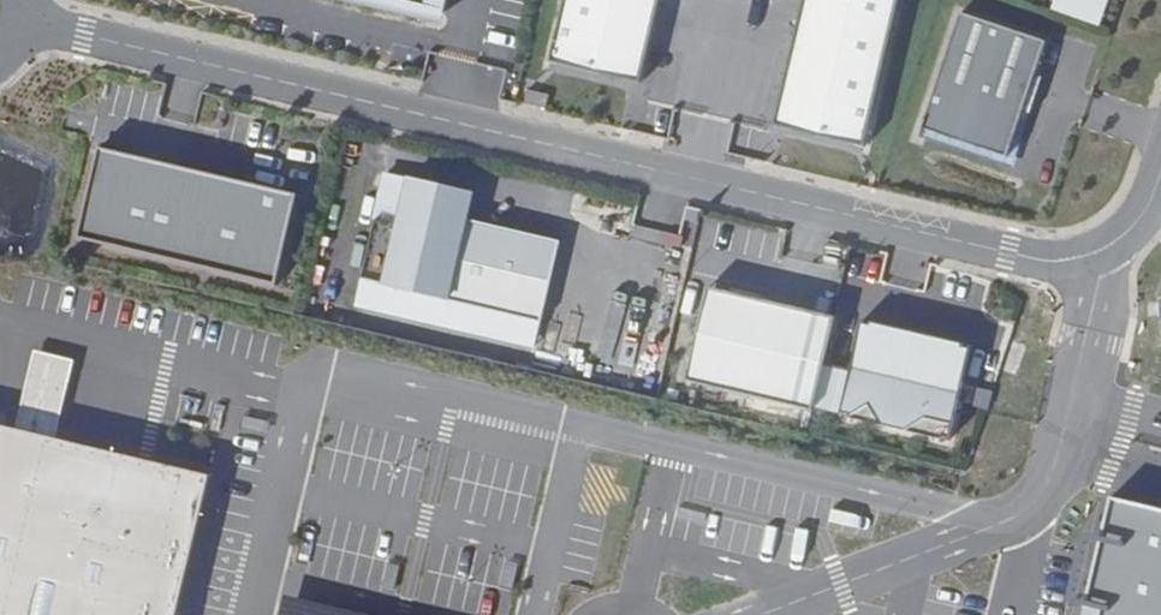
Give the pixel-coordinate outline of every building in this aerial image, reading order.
[(446,24),(451,0),(332,0),(446,24)] [(640,87),(658,0),(563,0),(549,68),(640,87)] [(778,132),(866,148),(894,0),(803,0),(778,132)] [(1100,28),(1108,0),(1054,0),(1050,13),(1100,28)] [(1050,40),(962,15),(921,138),(1007,164),(1050,40)] [(295,196),(96,152),(79,244),(277,290),(295,196)] [(534,349),(560,243),(469,219),(475,193),(382,172),(348,310),(534,349)] [(831,320),(706,291),(686,386),(813,409),(831,320)] [(970,349),(861,321),(844,416),(950,442),(970,349)] [(35,346),(18,423),(58,433),(74,355),(35,346)] [(0,420),(0,614),(171,614),(204,469),(145,455),(0,420)] [(1110,484),(1080,614),(1160,614),(1160,496),(1110,484)] [(282,595),(277,614),(366,614),(282,595)]
